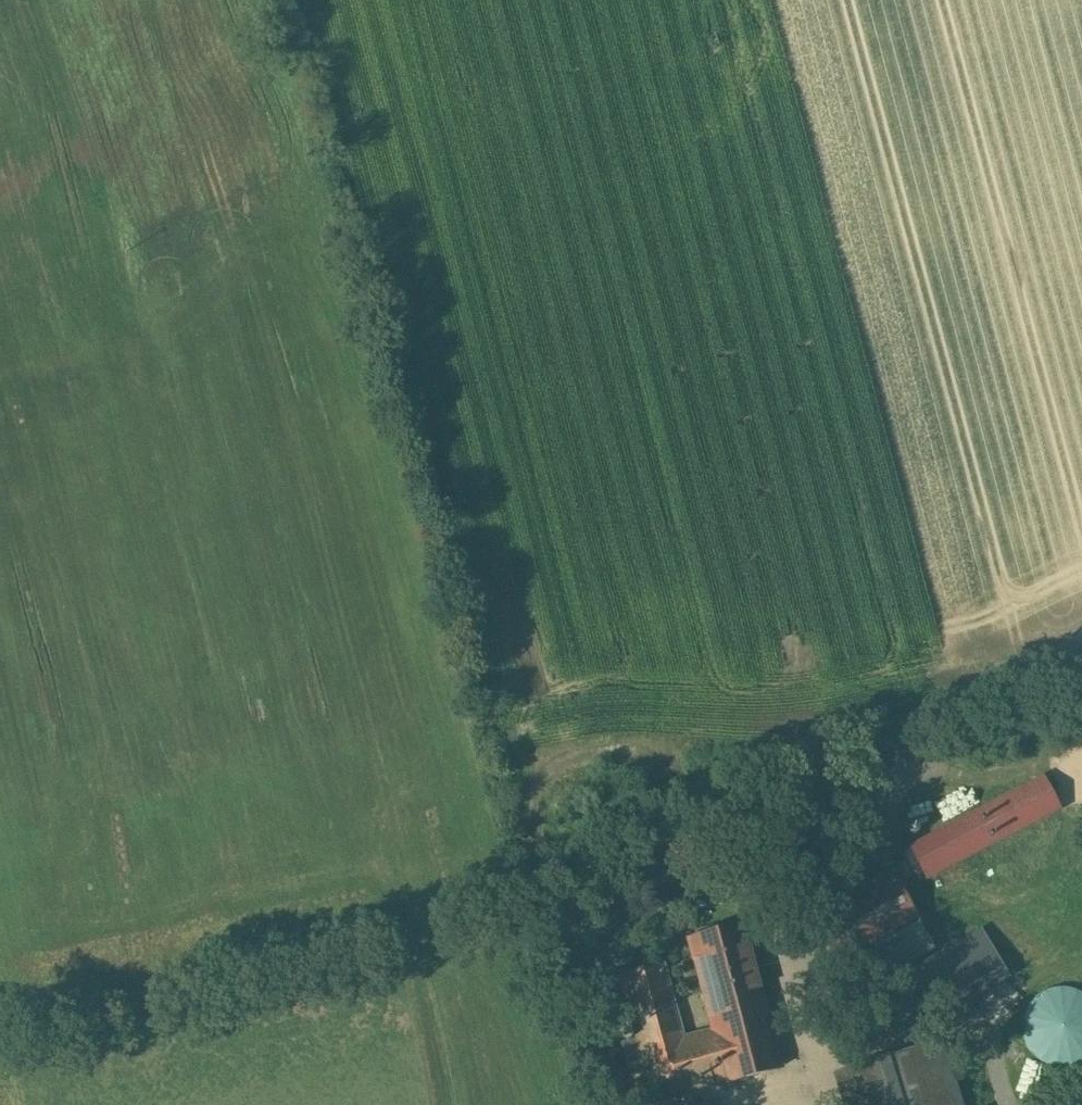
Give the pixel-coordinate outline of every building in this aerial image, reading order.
[(1062,808),(1044,775),(908,846),(926,880),(1062,808)] [(785,1070),(745,923),(685,939),(709,1029),(684,1036),(665,965),(618,977),(652,1104),(785,1070)] [(887,981),(914,1029),(1010,977),(982,928),(887,981)] [(1033,998),(1025,1009),(1021,1021),(1022,1034),(1026,1047),(1035,1058),(1047,1065),(1061,1068),(1075,1066),(1081,1062),(1081,992),(1069,987),(1056,987),(1044,991),(1033,998)] [(848,1069),(858,1104),(965,1104),(945,1040),(848,1069)]
